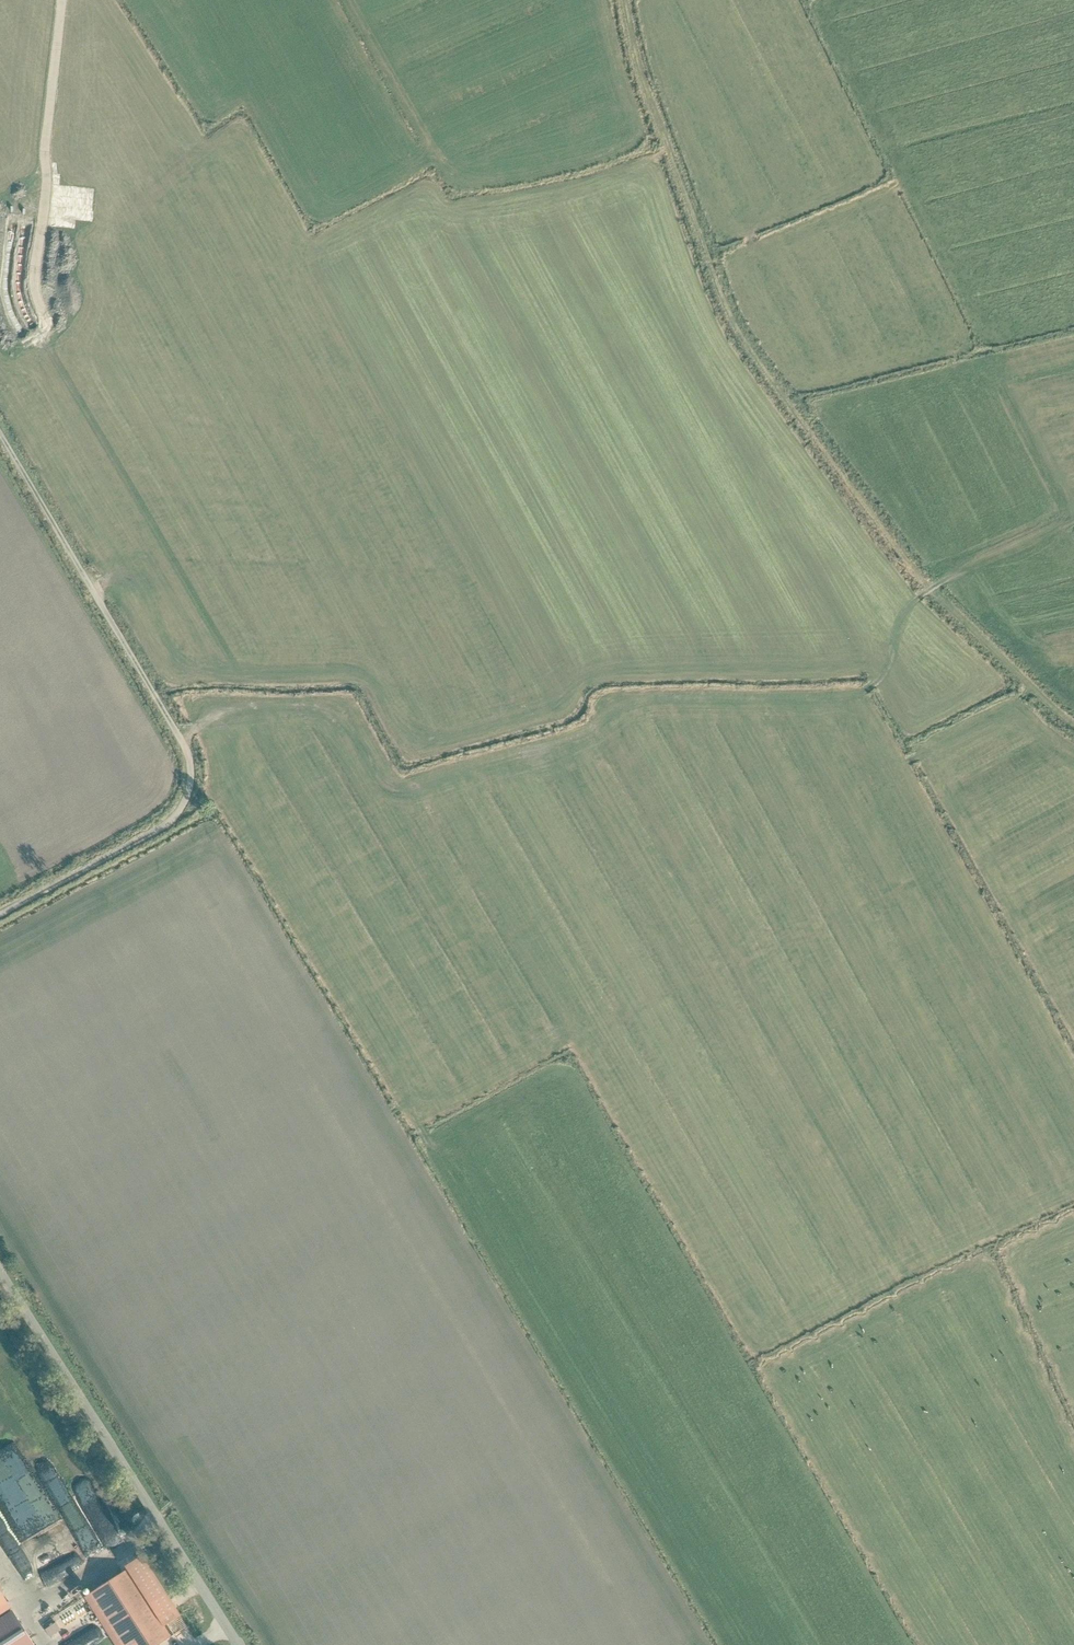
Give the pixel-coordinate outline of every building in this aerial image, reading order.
[(63,1520),(80,1511),(67,1488),(51,1497),(63,1520)] [(120,1644),(153,1644),(189,1623),(151,1559),(90,1596),(120,1644)] [(0,1585),(0,1644),(39,1644),(0,1585)]
